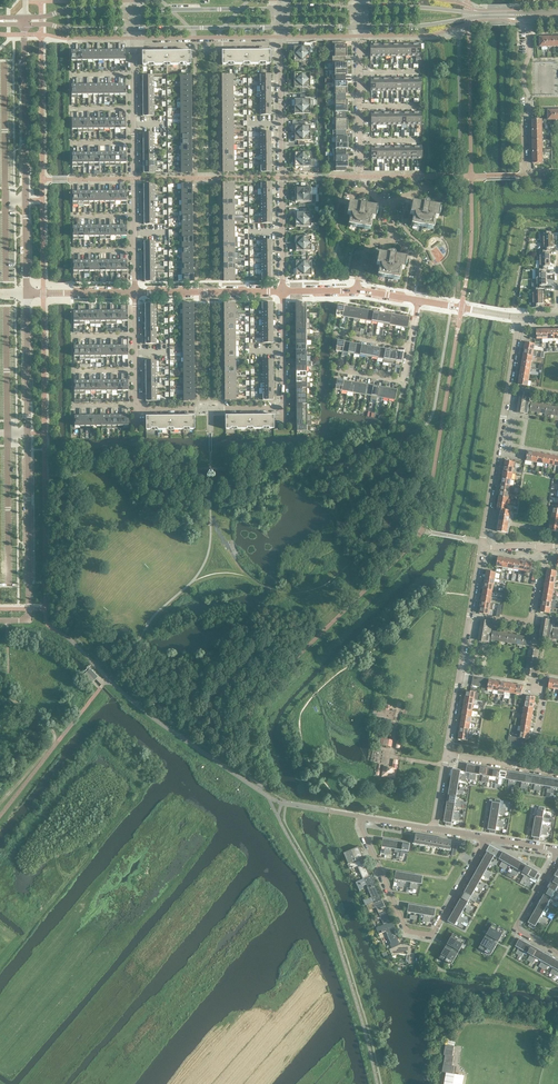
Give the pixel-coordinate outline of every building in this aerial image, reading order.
[(347,51),(346,45),(345,45),(345,41),(332,41),(332,45),(335,45),(335,51),(347,51)] [(302,54),(302,45),(300,45),(300,46),(294,46),(294,47),(294,54),(302,54)] [(310,54),(310,47),(310,46),(309,46),(304,46),(304,45),(302,45),(302,54),(310,54)] [(271,64),(271,58),(271,51),(222,52),(222,65),(271,64)] [(347,57),(347,51),(335,51),(335,56),(332,56),(332,60),(345,60),(345,57),(347,57)] [(191,65),(191,58),(191,52),(142,52),(142,65),(191,65)] [(302,62),(302,54),(294,54),(294,61),(300,61),(300,62),(302,62)] [(310,60),(310,54),(302,54),(302,62),(304,62),(304,61),(309,61),(310,61),(310,60)] [(347,69),(347,63),(345,63),(345,60),(332,60),(332,64),(335,64),(335,69),(347,69)] [(347,75),(347,69),(335,69),(335,75),(332,75),(332,78),(345,78),(345,75),(347,75)] [(302,80),(302,72),(300,72),(300,73),(295,73),(294,73),(294,80),(302,80)] [(310,80),(310,73),(309,73),(304,73),(304,72),(302,72),(302,80),(310,80)] [(347,88),(347,82),(345,82),(345,78),(332,78),(332,82),(335,82),(335,88),(347,88)] [(302,89),(302,80),(294,80),(294,87),(294,88),(295,88),(300,88),(300,89),(302,89)] [(310,87),(310,80),(302,80),(302,89),(304,89),(304,87),(305,87),(310,87),(310,88),(310,87)] [(347,93),(347,88),(335,88),(335,93),(332,93),(332,97),(345,97),(345,94),(347,93)] [(347,106),(347,100),(345,100),(345,97),(332,97),(332,101),(335,101),(335,106),(347,106)] [(302,107),(302,98),(300,98),(300,99),(295,99),(294,99),(294,100),(294,107),(302,107)] [(310,107),(310,100),(310,99),(304,99),(304,98),(302,98),(302,107),(310,107)] [(347,112),(347,106),(335,106),(335,111),(333,111),(333,115),(345,115),(345,112),(347,112)] [(302,115),(302,107),(294,107),(294,113),(294,114),(295,114),(300,114),(300,115),(302,115)] [(310,113),(310,107),(302,107),(302,115),(304,115),(304,114),(310,114),(310,113)] [(347,124),(347,119),(346,119),(345,115),(333,115),(333,119),(335,119),(335,125),(347,124)] [(536,120),(535,120),(533,120),(533,129),(532,129),(532,131),(533,131),(533,140),(542,140),(542,120),(538,120),(536,120)] [(302,133),(302,124),(300,125),(300,126),(295,126),(294,126),(294,133),(302,133)] [(310,133),(310,126),(311,126),(310,126),(304,126),(304,124),(302,124),(302,133),(310,133)] [(347,130),(347,124),(335,125),(335,130),(333,130),(333,134),(346,134),(346,130),(347,130)] [(303,142),(302,133),(294,133),(295,140),(294,140),(294,141),(295,141),(295,140),(301,140),(301,142),(303,142)] [(311,140),(310,133),(302,133),(303,142),(304,142),(304,140),(310,140),(311,140)] [(347,143),(347,137),(346,137),(346,134),(333,134),(333,138),(335,138),(335,143),(347,143)] [(543,163),(543,151),(542,140),(533,140),(533,150),(532,150),(532,153),(533,153),(533,163),(543,163)] [(347,149),(347,143),(335,143),(336,148),(333,148),(333,152),(346,152),(346,149),(347,149)] [(303,160),(303,151),(301,151),(301,152),(295,152),(295,153),(295,160),(303,160)] [(311,159),(311,153),(311,152),(310,152),(305,152),(305,151),(303,151),(303,160),(311,159)] [(348,161),(348,155),(346,155),(346,152),(333,152),(333,156),(336,156),(336,162),(348,161)] [(311,166),(311,159),(303,160),(303,168),(305,168),(305,167),(310,167),(311,167),(311,166)] [(303,168),(303,160),(295,160),(295,166),(295,167),(301,167),(301,168),(303,168)] [(348,167),(348,161),(336,162),(336,167),(333,167),(333,171),(346,171),(346,167),(348,167)] [(303,195),(303,186),(301,186),(301,187),(296,187),(295,187),(295,188),(295,195),(303,195)] [(311,195),(311,188),(311,187),(310,187),(305,187),(305,186),(303,186),(303,195),(311,195)] [(303,203),(303,195),(295,195),(295,202),(296,202),(301,202),(301,203),(303,203)] [(311,201),(311,195),(303,195),(303,203),(305,203),(305,202),(311,202),(311,201)] [(438,219),(439,213),(440,214),(440,212),(440,211),(440,210),(438,210),(439,207),(430,206),(430,205),(430,204),(429,204),(429,203),(429,202),(428,202),(427,202),(426,201),(425,201),(424,202),(423,202),(423,203),(422,203),(422,204),(413,203),(412,205),(411,205),(410,206),(410,207),(410,208),(411,209),(410,214),(413,214),(411,224),(417,225),(417,226),(427,228),(427,227),(433,228),(435,218),(436,218),(438,219)] [(375,219),(376,214),(377,214),(377,212),(377,211),(377,210),(375,210),(376,208),(367,206),(367,205),(366,204),(366,203),(365,203),(365,202),(364,202),(363,202),(362,202),(361,202),(360,203),(359,204),(359,205),(350,204),(349,206),(348,205),(347,206),(347,207),(347,208),(347,209),(348,209),(347,215),(350,215),(348,225),(354,226),(354,227),(364,228),(370,229),(372,219),(375,219)] [(311,219),(311,212),(305,212),(305,210),(303,211),(303,219),(311,219)] [(303,211),(301,211),(301,212),(296,212),(295,212),(295,219),(303,219),(303,211)] [(303,228),(303,219),(295,219),(295,226),(295,227),(296,227),(301,226),(301,228),(303,228)] [(311,226),(311,219),(303,219),(303,228),(305,228),(305,226),(311,226)] [(554,241),(554,235),(551,235),(551,232),(543,232),(543,242),(554,241)] [(304,244),(303,235),(302,235),(302,236),(296,236),(295,236),(295,237),(296,244),(304,244)] [(312,244),(311,237),(312,237),(312,236),(311,236),(305,236),(305,235),(303,235),(304,244),(312,244)] [(554,248),(554,241),(543,242),(543,251),(548,251),(551,251),(551,248),(554,248)] [(304,252),(304,244),(296,244),(296,250),(295,250),(295,251),(296,251),(302,251),(302,252),(304,252)] [(312,250),(312,244),(304,244),(304,252),(306,252),(306,251),(311,251),(312,251),(312,250)] [(550,260),(550,254),(548,254),(548,251),(543,251),(539,251),(539,260),(550,260)] [(404,269),(405,264),(406,264),(406,263),(406,262),(406,260),(405,260),(405,258),(396,257),(396,256),(396,255),(396,254),(395,254),(395,253),(394,253),(393,252),(392,252),(391,252),(390,252),(390,253),(389,253),(389,254),(388,254),(388,255),(379,254),(378,256),(377,256),(377,257),(376,258),(376,259),(377,259),(376,265),(379,265),(378,275),(384,276),(383,277),(393,279),(393,278),(399,279),(401,269),(404,269)] [(304,259),(302,259),(302,261),(296,261),(295,261),(296,261),(296,268),(304,268),(304,259)] [(312,268),(312,261),(311,261),(306,261),(306,259),(304,259),(304,268),(312,268)] [(550,266),(550,260),(539,260),(539,269),(540,270),(544,270),(548,270),(548,267),(550,266)] [(304,277),(304,268),(296,268),(296,275),(296,276),(296,275),(302,275),(302,277),(304,277)] [(312,275),(312,268),(304,268),(304,277),(306,277),(306,275),(311,275),(312,275)] [(547,279),(547,273),(544,273),(544,270),(540,270),(539,269),(536,269),(536,279),(547,279)] [(547,285),(547,279),(536,279),(536,288),(541,288),(541,289),(544,288),(544,285),(547,285)] [(543,298),(543,291),(541,291),(541,289),(541,288),(536,288),(532,288),(532,298),(543,298)] [(543,304),(543,298),(532,298),(532,308),(541,307),(541,304),(543,304)] [(538,412),(539,404),(532,403),(530,411),(538,412)] [(546,413),(547,406),(539,404),(538,412),(546,413)] [(554,414),(555,407),(547,406),(546,413),(554,414)] [(274,429),(274,415),(225,416),(225,429),(274,429)] [(195,430),(195,416),(146,416),(146,430),(195,430)] [(557,509),(554,508),(550,530),(557,532),(557,509)] [(507,533),(511,511),(506,510),(502,510),(498,532),(507,533)] [(499,640),(501,633),(493,631),(492,639),(499,640)] [(507,642),(508,634),(501,633),(499,640),(507,642)] [(515,643),(516,635),(508,634),(507,642),(515,643)] [(523,644),(524,637),(516,635),(515,643),(523,644)] [(531,645),(532,638),(524,637),(523,644),(530,646),(531,645)] [(534,650),(532,649),(530,649),(528,655),(538,657),(539,650),(534,650)] [(534,676),(535,670),(526,668),(525,675),(534,676)] [(97,677),(90,670),(87,673),(85,675),(91,682),(97,677)] [(390,746),(391,740),(384,738),(382,745),(390,746)] [(473,775),(474,766),(468,764),(466,772),(470,773),(470,775),(470,779),(472,779),(473,775)] [(395,779),(396,769),(383,766),(381,776),(395,779)] [(480,774),(481,767),(474,766),(473,775),(472,779),(475,780),(476,777),(476,774),(480,774)] [(493,777),(494,769),(487,768),(485,782),(488,782),(489,779),(489,776),(493,777)] [(460,777),(461,770),(453,769),(452,776),(460,777)] [(506,779),(507,771),(500,770),(498,784),(501,784),(502,781),(502,778),(506,779)] [(519,781),(520,773),(514,772),(512,780),(511,786),(514,787),(515,783),(516,780),(519,781)] [(532,783),(533,776),(527,774),(524,788),(527,789),(528,785),(528,783),(532,783)] [(545,785),(546,778),(539,777),(537,791),(540,791),(541,788),(541,785),(545,785)] [(557,786),(557,780),(546,778),(545,785),(551,787),(551,789),(550,793),(553,793),(554,790),(554,787),(557,788),(557,786)] [(456,800),(456,796),(449,795),(447,802),(461,804),(462,801),(458,800),(456,800)] [(500,807),(500,803),(501,800),(495,799),(495,802),(493,802),(491,809),(505,811),(506,809),(502,808),(500,807)] [(543,818),(544,811),(545,808),(539,807),(539,810),(537,810),(536,817),(543,818)] [(453,813),(454,809),(446,808),(445,814),(459,817),(460,814),(456,813),(453,813)] [(452,823),(452,819),(455,819),(459,819),(459,817),(445,814),(444,821),(446,822),(446,825),(451,826),(452,823)] [(498,820),(498,817),(490,815),(489,822),(503,824),(503,822),(500,821),(498,820)] [(496,830),(496,826),(499,827),(503,827),(503,824),(489,822),(488,829),(490,829),(490,832),(495,833),(495,830),(496,830)] [(541,828),(542,824),(534,823),(533,829),(547,832),(547,829),(544,828),(541,828)] [(540,838),(540,834),(543,834),(547,834),(547,832),(533,829),(532,836),(534,837),(534,840),(539,841),(539,838),(540,838)] [(387,854),(389,840),(382,839),(381,846),(385,847),(384,850),(384,853),(387,854)] [(395,849),(396,841),(389,840),(387,854),(390,854),(391,851),(391,848),(395,849)] [(408,851),(409,843),(402,842),(401,850),(401,852),(400,856),(402,857),(404,853),(404,850),(408,851)] [(370,876),(364,862),(362,857),(363,857),(358,846),(343,853),(350,869),(358,865),(363,879),(370,876)] [(501,853),(498,851),(499,851),(496,849),(496,848),(492,846),(492,847),(491,848),(489,847),(486,851),(487,852),(488,852),(494,855),(494,856),(498,858),(501,853)] [(491,861),(494,856),(494,855),(488,852),(487,852),(484,857),(491,861)] [(506,862),(509,855),(503,852),(500,859),(503,860),(501,863),(500,866),(502,868),(504,864),(505,864),(506,862)] [(511,865),(515,859),(509,855),(506,862),(505,864),(504,864),(502,868),(505,869),(507,866),(508,864),(511,865)] [(493,862),(491,861),(484,857),(481,863),(488,867),(489,864),(492,866),(495,867),(496,864),(493,862)] [(517,869),(521,862),(515,859),(511,865),(514,867),(513,869),(512,873),(514,874),(516,870),(517,869)] [(523,872),(526,865),(521,862),(517,869),(516,870),(514,874),(516,875),(518,873),(520,870),(523,872)] [(486,870),(488,867),(481,863),(478,869),(490,876),(491,874),(489,871),(486,870)] [(525,880),(532,868),(526,865),(523,872),(525,873),(524,876),(523,879),(525,880)] [(540,875),(537,874),(538,872),(532,868),(525,880),(527,882),(530,879),(531,877),(534,879),(535,878),(537,880),(540,875)] [(490,876),(478,869),(474,875),(481,878),(483,876),(485,877),(489,878),(490,876)] [(401,880),(402,873),(395,871),(394,879),(401,880)] [(407,881),(409,874),(402,873),(401,880),(400,883),(400,886),(403,887),(404,884),(404,881),(407,881)] [(380,899),(374,885),(376,884),(371,875),(370,876),(363,879),(356,882),(359,890),(363,889),(361,886),(366,884),(368,888),(367,888),(369,891),(369,890),(372,897),(367,899),(369,903),(380,899)] [(421,884),(422,876),(415,875),(413,889),(415,889),(416,886),(417,883),(421,884)] [(478,884),(481,878),(474,875),(471,880),(478,884)] [(480,885),(478,884),(471,880),(468,886),(475,890),(476,887),(479,888),(482,889),(483,887),(480,885)] [(552,881),(548,887),(555,891),(557,888),(557,889),(557,885),(552,881)] [(473,893),(475,890),(468,886),(465,892),(471,896),(473,897),(477,899),(478,897),(475,894),(473,893)] [(552,897),(555,891),(548,887),(545,893),(552,897)] [(473,897),(471,896),(465,892),(461,898),(468,901),(470,899),(472,900),(476,901),(477,899),(473,897)] [(554,898),(552,897),(545,893),(542,899),(548,902),(550,900),(553,901),(556,902),(557,900),(554,898)] [(390,922),(384,908),(386,907),(382,898),(380,899),(369,903),(366,905),(368,910),(376,907),(378,910),(377,911),(378,913),(379,913),(384,924),(390,922)] [(466,904),(468,901),(461,898),(458,903),(465,907),(467,908),(470,910),(472,908),(469,906),(466,904)] [(547,905),(548,902),(542,899),(538,904),(545,908),(551,911),(552,909),(549,907),(547,905)] [(462,913),(465,907),(458,903),(455,909),(462,913)] [(414,913),(415,905),(408,904),(407,912),(414,913)] [(551,911),(545,908),(538,904),(535,910),(542,914),(543,911),(546,913),(549,914),(551,911)] [(434,916),(435,909),(428,907),(426,921),(428,922),(429,919),(430,916),(434,916)] [(460,916),(462,913),(455,909),(452,915),(464,922),(465,919),(462,917),(460,916)] [(540,917),(542,914),(535,910),(532,916),(541,921),(544,923),(545,921),(543,918),(540,917)] [(464,922),(452,915),(448,921),(455,925),(457,921),(459,923),(463,924),(464,922)] [(544,923),(541,921),(532,916),(528,922),(530,923),(529,926),(533,928),(537,922),(540,924),(543,925),(544,923)] [(400,944),(392,928),(394,927),(391,921),(390,922),(384,924),(376,928),(378,934),(381,933),(383,932),(385,931),(391,943),(389,944),(391,948),(400,944)] [(493,938),(499,927),(493,924),(487,934),(493,938)] [(499,941),(505,931),(499,927),(493,938),(499,941)] [(453,948),(460,937),(454,933),(447,944),(453,948)] [(466,940),(460,937),(453,948),(459,951),(466,940)] [(485,951),(491,940),(485,937),(479,948),(485,951)] [(522,949),(526,942),(520,939),(516,946),(519,948),(518,950),(517,953),(519,955),(522,949)] [(491,955),(497,944),(491,940),(485,951),(491,955)] [(528,952),(532,946),(526,942),(522,949),(519,955),(521,956),(523,953),(525,951),(528,952)] [(392,956),(398,953),(410,954),(408,963),(413,964),(414,954),(410,953),(411,946),(400,944),(391,948),(389,949),(392,956)] [(530,961),(537,949),(532,946),(528,952),(531,954),(529,957),(528,960),(530,961)] [(446,961),(452,950),(446,947),(440,957),(446,961)] [(539,959),(543,952),(537,949),(530,961),(533,962),(535,960),(536,957),(539,959)] [(452,964),(458,954),(452,950),(446,961),(452,964)] [(542,968),(549,955),(543,952),(539,959),(542,961),(541,963),(540,966),(542,968)] [(551,965),(555,959),(549,955),(542,968),(544,969),(546,966),(548,964),(551,965)] [(464,1075),(453,1074),(455,1066),(451,1066),(451,1063),(453,1063),(454,1056),(453,1056),(454,1046),(446,1045),(444,1055),(445,1055),(442,1072),(446,1073),(444,1083),(462,1083),(464,1075)]
